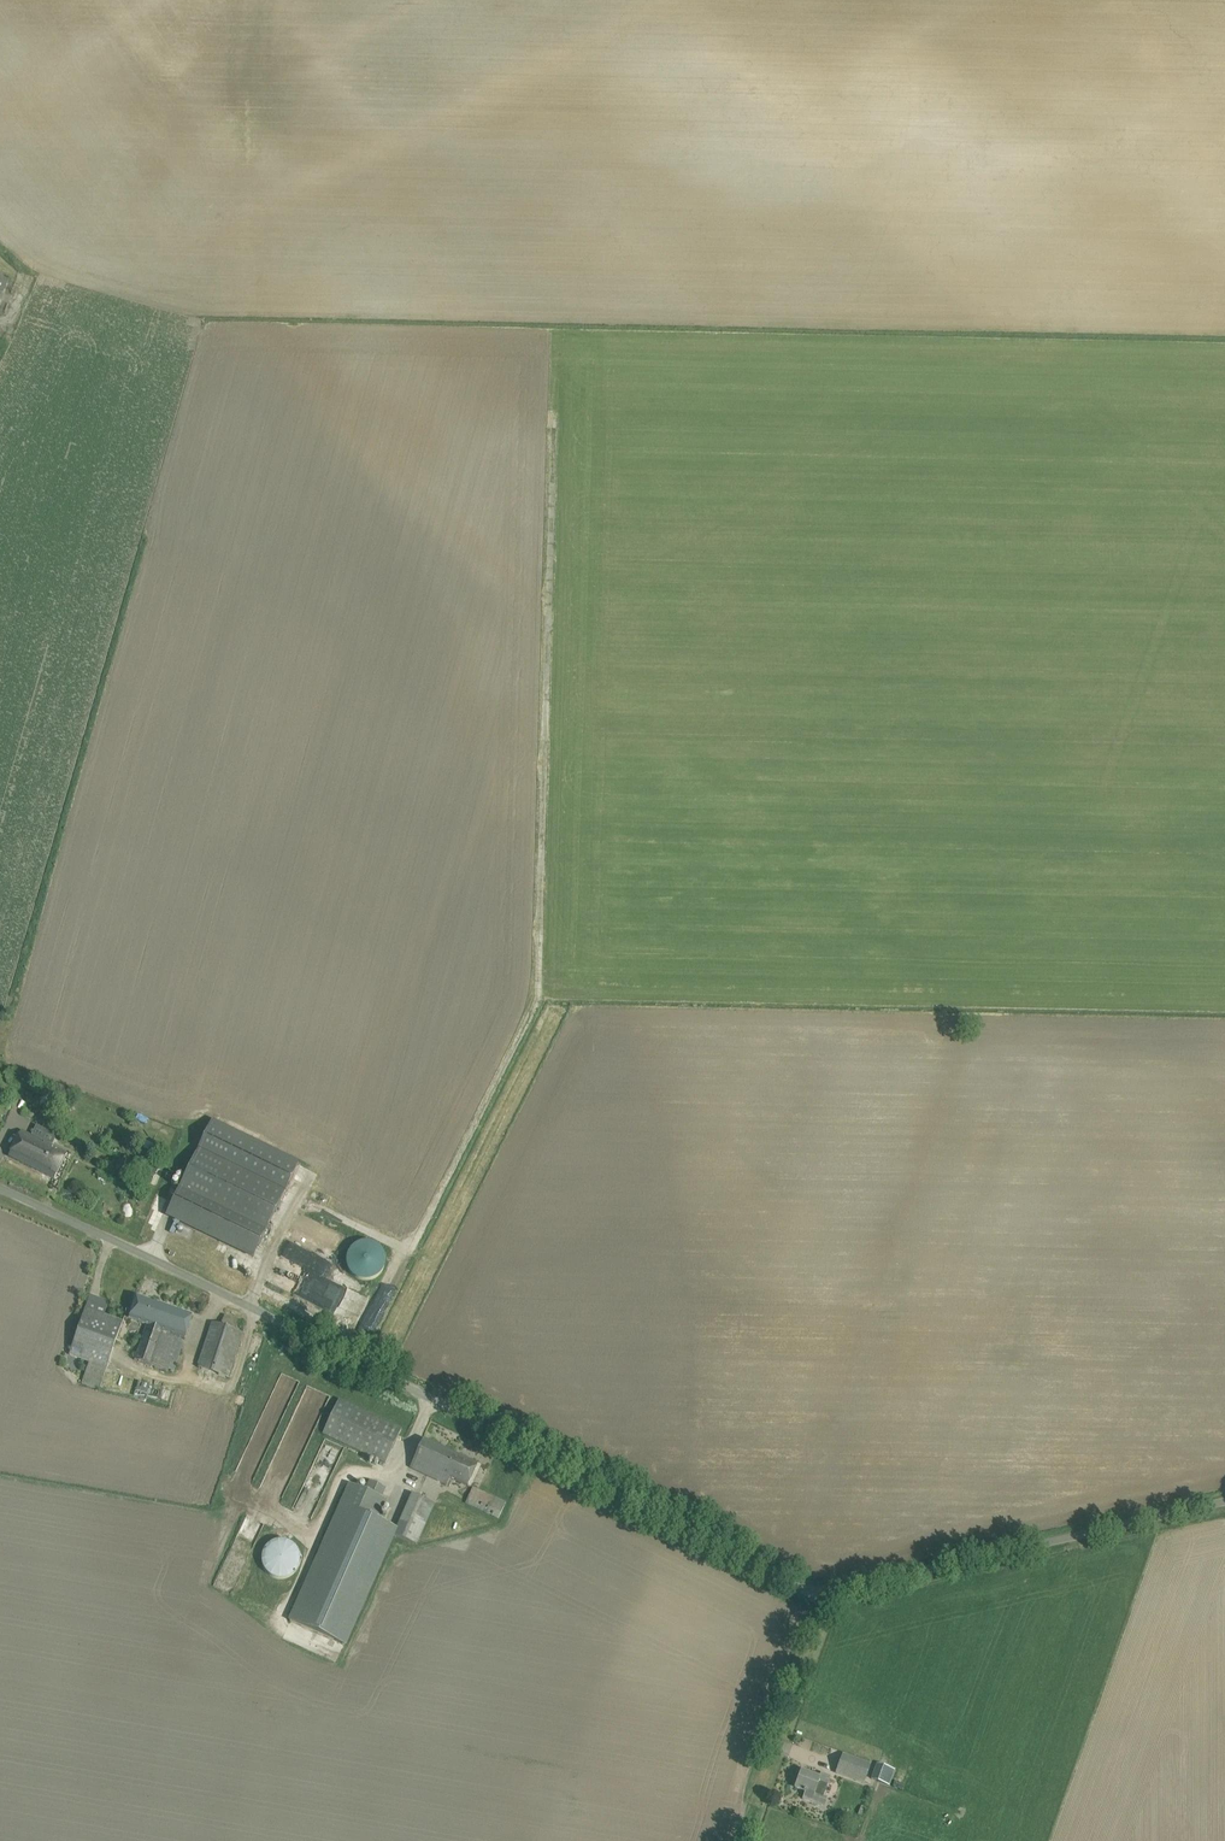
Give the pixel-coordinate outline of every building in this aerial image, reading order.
[(11,281),(0,277),(0,311),(11,281)] [(167,1214),(252,1255),(283,1189),(286,1190),(300,1161),(213,1119),(167,1214)] [(18,1121),(8,1147),(55,1170),(66,1143),(18,1121)] [(335,1248),(343,1240),(334,1230),(326,1238),(335,1248)] [(347,1260),(347,1262),(347,1264),(347,1266),(348,1268),(348,1269),(349,1271),(350,1273),(352,1274),(353,1275),(354,1276),(355,1278),(357,1279),(359,1279),(360,1280),(362,1280),(364,1281),(366,1281),(368,1281),(370,1280),(372,1280),(373,1279),(375,1278),(376,1278),(378,1277),(379,1275),(381,1274),(382,1272),(383,1271),(383,1269),(384,1267),(385,1266),(385,1264),(385,1262),(385,1260),(385,1258),(384,1256),(384,1254),(383,1253),(382,1251),(381,1249),(379,1248),(378,1246),(376,1245),(375,1245),(373,1244),(372,1243),(370,1243),(368,1242),(366,1242),(365,1242),(363,1243),(361,1243),(359,1244),(357,1245),(355,1246),(354,1247),(352,1248),(351,1249),(350,1251),(349,1253),(348,1254),(348,1256),(347,1258),(347,1260)] [(279,1255),(266,1281),(277,1286),(278,1286),(298,1296),(320,1299),(321,1288),(326,1289),(326,1293),(333,1294),(334,1282),(328,1281),(311,1273),(319,1274),(285,1258),(288,1259),(279,1255)] [(130,1319),(146,1324),(134,1359),(167,1371),(178,1336),(185,1339),(193,1316),(138,1297),(130,1319)] [(80,1383),(98,1389),(122,1321),(85,1307),(68,1355),(88,1362),(80,1383)] [(200,1365),(199,1368),(228,1378),(243,1333),(235,1330),(238,1320),(224,1316),(221,1326),(212,1323),(199,1365),(200,1365)] [(136,1396),(146,1400),(151,1387),(141,1383),(136,1396)] [(323,1434),(386,1464),(402,1430),(339,1400),(323,1434)] [(450,1479),(468,1487),(478,1465),(424,1440),(410,1469),(447,1486),(450,1479)] [(288,1620),(347,1646),(396,1536),(393,1535),(396,1528),(375,1520),(384,1499),(381,1498),(386,1488),(370,1481),(365,1491),(349,1483),(288,1620)] [(466,1503),(499,1519),(506,1503),(473,1487),(466,1503)] [(398,1537),(420,1547),(437,1506),(415,1496),(398,1537)] [(264,1569),(268,1574),(271,1576),(274,1578),(279,1579),(284,1579),(288,1578),(292,1575),(296,1572),(298,1569),(300,1564),(300,1560),(299,1554),(298,1550),(295,1546),(291,1543),(287,1541),(283,1540),(277,1541),(273,1542),(269,1544),(266,1547),(264,1551),(262,1556),(262,1560),(262,1565),(264,1569)] [(836,1774),(864,1784),(871,1763),(843,1753),(836,1774)] [(874,1774),(880,1777),(884,1767),(877,1764),(874,1774)] [(823,1796),(830,1777),(822,1773),(820,1778),(801,1771),(796,1787),(804,1790),(804,1792),(805,1792),(803,1799),(824,1806),(828,1797),(823,1796)]
